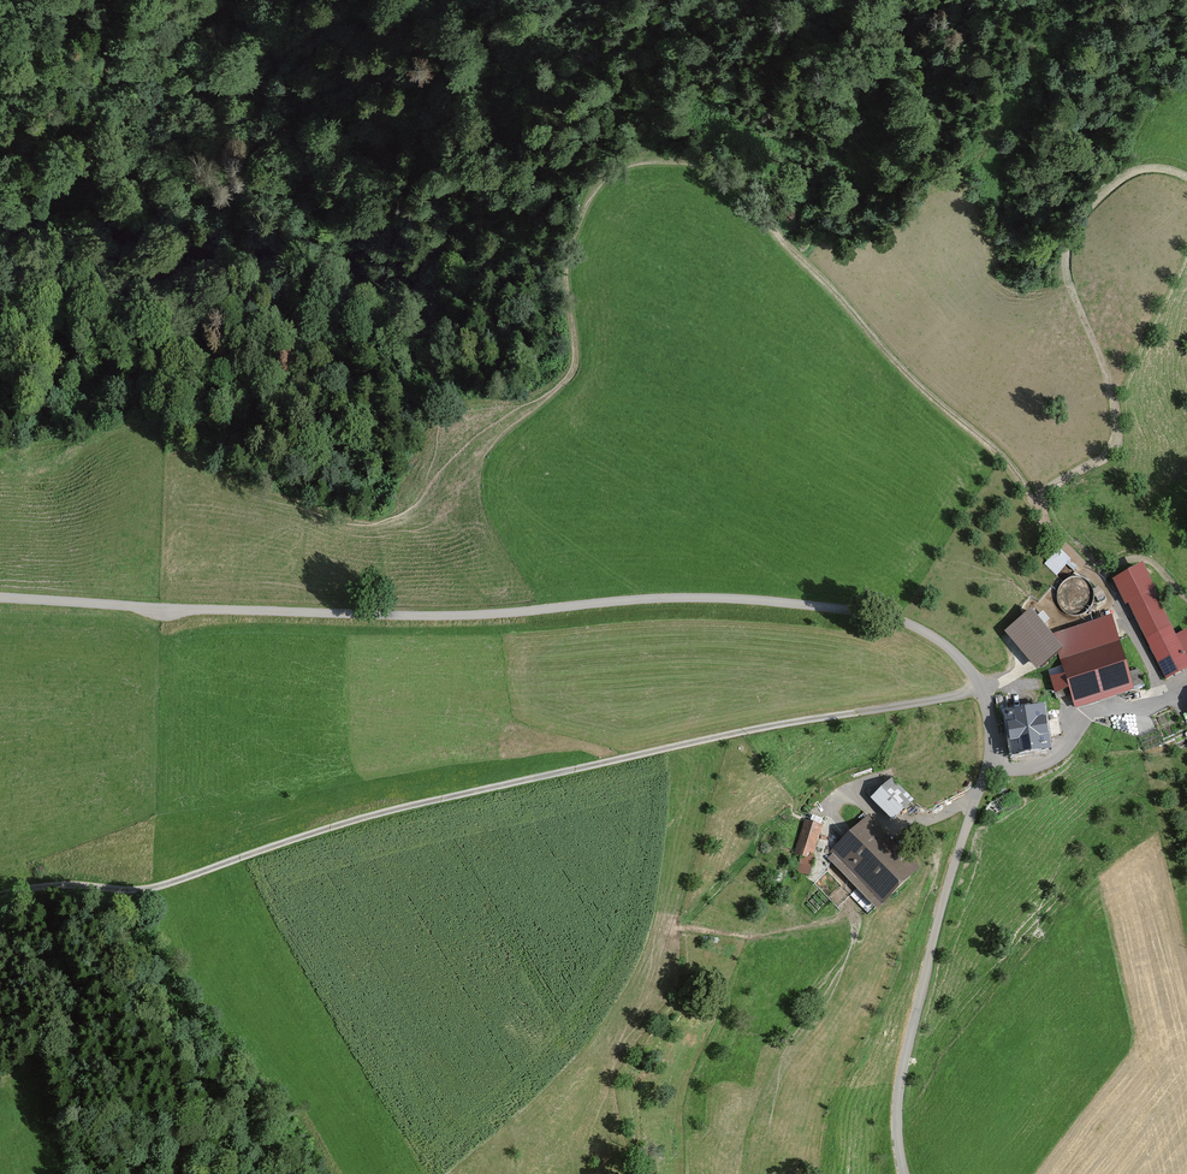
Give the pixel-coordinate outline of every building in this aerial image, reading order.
[(1059,549),(1045,564),(1058,576),(1072,560),(1059,549)] [(1113,580),(1126,606),(1128,605),(1166,680),(1186,669),(1186,630),(1176,635),(1154,591),(1156,590),(1143,564),(1113,580)] [(1112,616),(1051,634),(1031,610),(1005,632),(1037,671),(1059,654),(1075,709),(1134,690),(1112,616)] [(1053,707),(1013,714),(1020,756),(1061,749),(1053,707)] [(917,803),(896,781),(877,800),(898,821),(917,803)] [(922,870),(871,819),(833,857),(885,908),(922,870)] [(821,827),(807,822),(797,855),(811,859),(821,827)]
